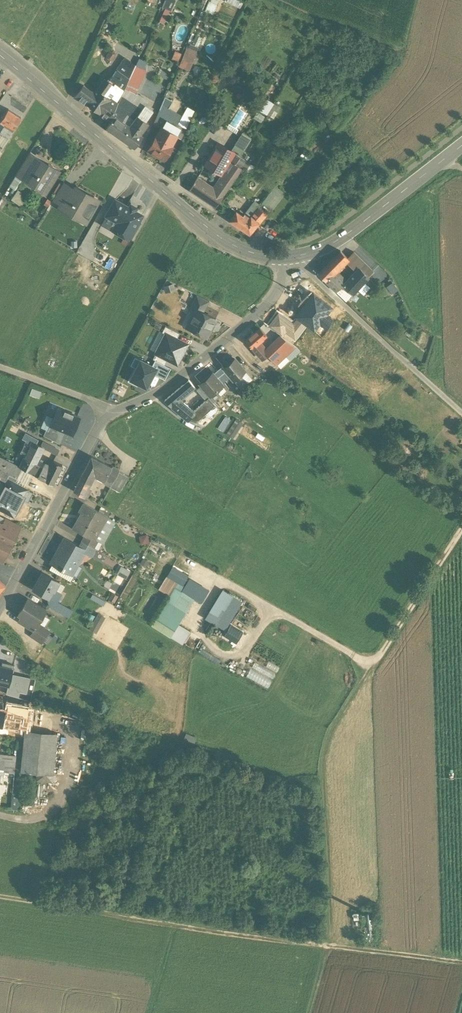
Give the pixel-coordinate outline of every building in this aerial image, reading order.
[(205,11),(214,15),(221,0),(210,0),(205,11)] [(197,53),(187,49),(179,67),(189,71),(197,53)] [(176,51),(173,59),(180,62),(183,54),(176,51)] [(115,70),(129,79),(134,68),(135,64),(124,57),(115,70)] [(124,89),(123,91),(134,96),(144,73),(134,68),(129,79),(124,89)] [(115,70),(109,79),(112,81),(124,89),(129,79),(115,70)] [(93,93),(86,103),(87,103),(100,112),(110,99),(103,94),(110,83),(108,81),(104,78),(93,93)] [(93,93),(83,85),(75,96),(86,104),(87,103),(86,103),(93,93)] [(123,91),(121,96),(137,106),(143,109),(146,103),(134,96),(123,91)] [(121,96),(117,104),(116,107),(127,114),(131,116),(137,106),(121,96)] [(110,99),(100,112),(100,113),(110,121),(116,113),(115,113),(114,112),(116,107),(117,104),(110,99)] [(274,107),(266,102),(260,112),(268,117),(274,107)] [(182,117),(161,105),(159,109),(168,114),(179,121),(182,117)] [(143,109),(137,106),(131,116),(144,124),(150,114),(143,109)] [(127,114),(116,107),(114,112),(115,113),(116,113),(125,119),(127,114)] [(21,118),(8,109),(0,121),(13,130),(21,118)] [(159,109),(153,124),(161,128),(165,120),(168,114),(159,109)] [(265,116),(256,111),(253,117),(261,123),(265,116)] [(131,116),(127,114),(125,119),(116,113),(110,121),(106,127),(133,148),(145,125),(144,124),(131,116)] [(179,121),(168,114),(165,120),(176,126),(179,121)] [(176,126),(165,120),(161,128),(169,133),(176,136),(180,128),(179,128),(176,126)] [(13,130),(0,121),(0,150),(13,130)] [(239,130),(227,123),(225,127),(236,134),(239,130)] [(176,136),(175,137),(180,140),(186,129),(181,126),(179,128),(180,128),(176,136)] [(169,133),(161,128),(148,151),(163,160),(171,145),(164,142),(169,133)] [(243,132),(230,151),(240,157),(252,138),(243,132)] [(169,133),(164,142),(171,145),(175,137),(176,136),(169,133)] [(218,143),(205,164),(210,167),(214,170),(221,158),(224,155),(227,149),(218,143)] [(230,151),(227,149),(224,155),(221,158),(229,163),(230,161),(235,164),(240,157),(230,151)] [(34,159),(28,155),(17,174),(23,177),(34,159)] [(229,163),(221,158),(214,170),(216,171),(222,174),(223,172),(229,163)] [(46,166),(34,159),(23,177),(37,186),(36,189),(45,194),(59,170),(48,164),(46,166)] [(286,165),(287,173),(302,172),(301,163),(286,165)] [(235,164),(228,175),(223,172),(222,174),(222,175),(222,174),(234,181),(242,169),(235,164)] [(213,188),(197,177),(189,189),(216,207),(234,181),(222,174),(222,175),(213,188)] [(69,189),(62,184),(55,195),(63,200),(70,189),(69,189)] [(262,204),(272,212),(285,194),(275,187),(262,204)] [(87,198),(70,188),(69,189),(70,189),(63,200),(59,207),(72,215),(74,211),(88,219),(98,200),(89,195),(87,198)] [(128,208),(115,200),(106,216),(118,223),(113,231),(129,240),(142,216),(136,212),(137,210),(130,205),(128,208)] [(267,215),(259,208),(255,213),(262,219),(267,215)] [(247,222),(240,218),(235,225),(249,234),(262,219),(255,213),(247,222)] [(240,218),(235,214),(230,221),(235,225),(240,218)] [(340,251),(318,274),(325,281),(333,273),(335,271),(347,258),(340,251)] [(373,272),(353,252),(347,258),(349,260),(358,269),(359,268),(368,278),(373,272)] [(358,269),(349,260),(348,264),(348,265),(355,272),(358,269)] [(344,284),(343,286),(352,295),(368,278),(359,268),(358,269),(355,272),(347,281),(344,284)] [(347,281),(335,271),(333,273),(344,284),(347,281)] [(333,273),(325,281),(336,292),(343,286),(344,284),(333,273)] [(352,295),(343,286),(336,292),(346,302),(352,295)] [(191,307),(197,296),(191,292),(185,304),(191,307)] [(307,324),(314,329),(319,322),(326,327),(332,319),(325,314),(331,307),(314,294),(296,316),(299,318),(307,324)] [(217,320),(204,314),(210,302),(197,296),(191,307),(197,310),(191,321),(194,323),(191,329),(192,333),(197,336),(201,335),(207,338),(217,320)] [(197,310),(191,307),(182,325),(188,328),(191,321),(197,310)] [(278,314),(269,327),(281,336),(285,332),(295,339),(307,324),(299,318),(293,325),(278,314)] [(179,334),(165,326),(162,332),(166,334),(166,333),(177,339),(179,334)] [(260,328),(245,340),(258,355),(264,350),(258,343),(267,337),(260,328)] [(166,334),(155,354),(167,360),(177,365),(187,344),(177,339),(166,333),(166,334)] [(264,350),(258,355),(260,358),(262,360),(268,355),(272,360),(291,344),(281,336),(264,350)] [(291,344),(272,360),(280,370),(294,358),(300,366),(310,358),(291,344)] [(167,360),(155,354),(153,359),(155,360),(164,365),(167,360)] [(129,379),(146,388),(154,374),(156,369),(152,367),(135,358),(131,365),(135,367),(129,379)] [(245,371),(235,359),(224,368),(223,368),(234,381),(241,375),(245,371)] [(164,365),(155,360),(152,367),(156,369),(154,374),(165,380),(171,368),(164,365)] [(224,368),(222,366),(217,370),(225,380),(229,376),(230,376),(223,368),(224,368)] [(225,380),(217,370),(212,374),(220,384),(225,380)] [(220,384),(212,374),(200,385),(200,386),(209,396),(220,387),(222,386),(220,384)] [(241,375),(234,381),(241,389),(248,383),(241,375)] [(189,380),(164,401),(177,412),(184,405),(178,400),(188,392),(193,387),(189,380)] [(209,396),(200,386),(196,390),(205,400),(208,398),(209,396)] [(209,396),(208,398),(212,403),(219,397),(224,392),(220,387),(209,396)] [(195,417),(190,424),(200,433),(223,413),(219,408),(224,403),(219,397),(212,403),(214,405),(200,416),(198,418),(195,417)] [(205,400),(194,409),(200,416),(214,405),(212,403),(208,398),(205,400)] [(190,410),(184,405),(177,412),(183,418),(190,410)] [(80,418),(58,409),(51,425),(65,431),(66,429),(74,432),(80,418)] [(190,410),(183,418),(190,424),(195,417),(198,418),(200,416),(194,409),(191,412),(190,410)] [(228,436),(236,439),(244,422),(236,419),(228,436)] [(60,444),(65,431),(51,425),(48,431),(46,430),(43,435),(60,444)] [(16,438),(27,443),(40,450),(54,457),(57,451),(19,431),(16,438)] [(22,453),(16,465),(21,467),(23,468),(28,458),(34,461),(40,450),(27,443),(26,445),(19,442),(15,450),(22,453)] [(111,468),(91,456),(83,472),(80,478),(89,483),(93,476),(93,475),(104,481),(106,477),(111,468)] [(0,457),(0,478),(7,482),(8,479),(14,482),(21,467),(16,465),(0,457)] [(28,458),(23,468),(30,472),(34,464),(34,461),(28,458)] [(48,471),(44,479),(53,483),(56,476),(57,476),(58,473),(58,472),(62,465),(53,460),(48,471)] [(48,471),(34,464),(30,472),(33,473),(44,479),(48,471)] [(23,468),(21,467),(14,482),(25,488),(33,473),(30,472),(23,468)] [(118,472),(113,469),(109,478),(113,481),(118,472)] [(118,472),(113,481),(123,486),(128,478),(118,472)] [(109,478),(106,477),(104,481),(111,485),(110,486),(120,492),(123,486),(113,481),(109,478)] [(89,483),(80,478),(73,490),(82,496),(86,488),(87,487),(89,483)] [(8,479),(7,482),(1,494),(3,495),(0,500),(0,509),(13,516),(23,498),(28,501),(33,492),(25,488),(14,482),(8,479)] [(91,490),(87,487),(86,488),(82,496),(87,498),(89,493),(91,490)] [(107,517),(84,503),(79,512),(81,513),(73,528),(85,535),(91,539),(92,538),(94,539),(107,517)] [(19,526),(5,519),(2,525),(16,532),(19,526)] [(0,523),(0,538),(11,544),(17,532),(16,532),(2,525),(0,523)] [(91,539),(85,535),(82,541),(93,547),(97,541),(94,539),(92,538),(91,539)] [(0,538),(0,553),(4,555),(5,556),(11,544),(0,538)] [(79,546),(64,538),(59,547),(51,562),(63,569),(65,566),(70,569),(74,562),(77,564),(83,553),(85,549),(79,546)] [(93,547),(82,541),(79,546),(85,549),(83,553),(90,557),(95,548),(93,547)] [(123,566),(116,579),(124,584),(132,571),(123,566)] [(159,589),(170,596),(177,584),(184,588),(189,579),(190,577),(172,567),(159,589)] [(59,582),(42,572),(33,588),(48,597),(52,590),(54,591),(54,590),(59,582)] [(210,592),(189,579),(184,588),(181,593),(194,600),(202,605),(210,592)] [(178,625),(194,600),(181,593),(184,588),(177,584),(170,596),(156,620),(174,631),(178,625)] [(54,590),(54,591),(52,590),(48,597),(53,600),(54,599),(56,600),(60,593),(54,590)] [(242,603),(222,592),(206,620),(226,631),(242,603)] [(47,611),(27,598),(17,615),(21,621),(27,625),(34,629),(29,637),(39,643),(49,631),(38,625),(47,611)] [(56,600),(54,599),(53,600),(49,607),(61,613),(65,606),(56,600)] [(98,613),(89,629),(94,632),(103,616),(98,613)] [(174,631),(156,620),(152,626),(170,637),(174,631)] [(34,629),(27,625),(22,632),(29,637),(34,629)] [(174,631),(170,637),(184,645),(191,633),(178,625),(174,631)] [(9,686),(11,676),(14,666),(5,664),(4,667),(0,666),(0,684),(9,686)] [(27,680),(11,676),(9,686),(21,689),(25,690),(27,680)] [(21,689),(9,686),(7,694),(19,697),(21,689)] [(47,697),(40,695),(38,701),(45,703),(47,697)] [(4,709),(3,719),(14,721),(16,707),(16,701),(0,700),(0,708),(4,709)] [(14,727),(26,728),(27,707),(16,707),(14,721),(14,727)] [(14,721),(3,719),(2,726),(14,727),(14,721)] [(55,731),(26,728),(22,772),(51,774),(55,731)] [(14,776),(16,755),(0,754),(0,775),(14,776)]
